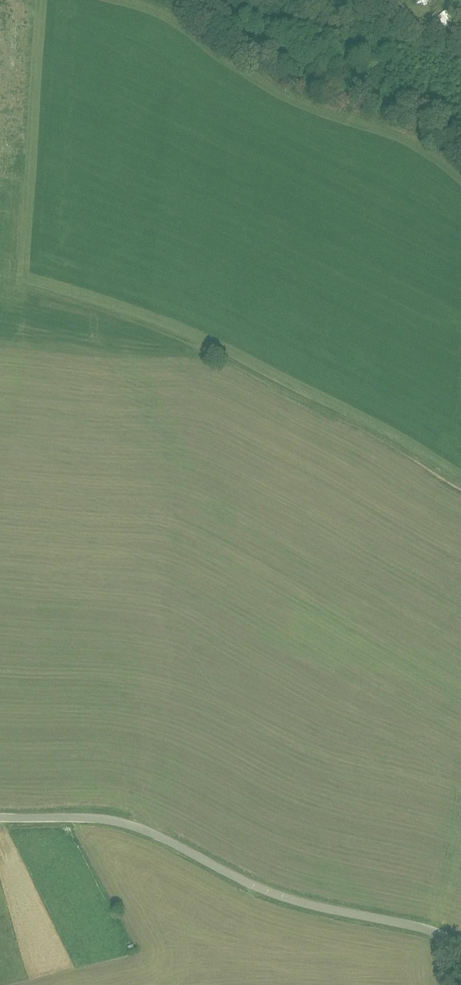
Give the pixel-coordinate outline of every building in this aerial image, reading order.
[(414,22),(424,17),(415,0),(405,5),(414,22)]
